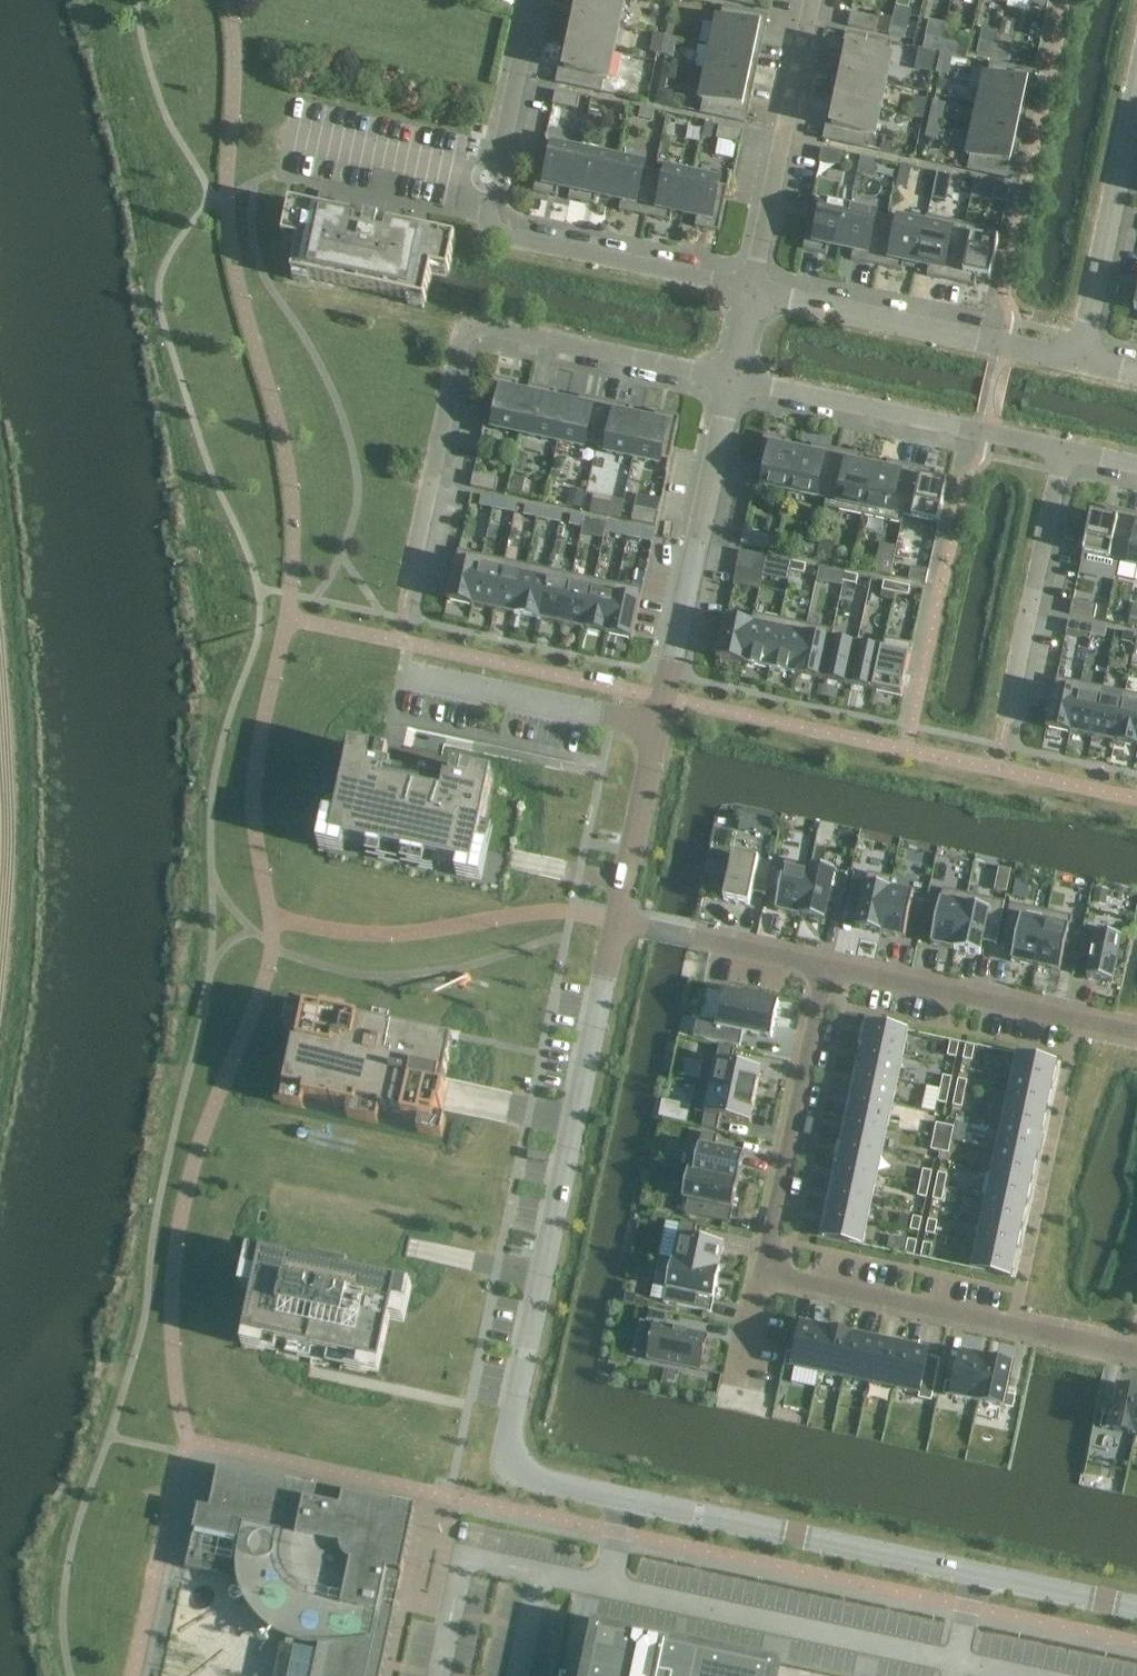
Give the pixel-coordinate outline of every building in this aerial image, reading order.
[(575,19),(618,28),(624,0),(622,0),(579,0),(575,19)] [(724,1),(757,9),(759,0),(724,0),(724,1)] [(1029,9),(1045,13),(1048,0),(1032,0),(1029,9)] [(891,19),(887,36),(888,36),(904,40),(907,28),(910,11),(894,7),(891,19)] [(715,20),(710,46),(753,55),(758,31),(763,32),(766,17),(747,13),(723,8),(720,21),(715,20)] [(847,27),(874,33),(877,19),(850,13),(847,27)] [(569,45),(570,47),(613,56),(618,28),(575,19),(572,31),(567,30),(564,44),(569,45)] [(942,42),(939,54),(952,57),(955,57),(966,60),(968,45),(946,30),(943,42),(942,42)] [(847,50),(842,75),(885,84),(891,57),(886,56),(889,43),(846,34),(842,49),(847,50)] [(650,54),(660,56),(665,37),(654,35),(650,54)] [(665,37),(660,56),(663,57),(673,58),(677,39),(665,37)] [(923,50),(939,54),(942,42),(926,38),(923,50)] [(976,55),(992,58),(995,46),(978,42),(976,55)] [(710,46),(704,73),(748,82),(750,69),(755,70),(758,56),(753,55),(710,46)] [(1012,50),(995,46),(992,58),(1010,62),(1012,50)] [(560,69),(556,83),(599,93),(603,80),(607,82),(613,56),(570,47),(564,70),(560,69)] [(939,54),(935,75),(938,76),(948,77),(952,57),(939,54)] [(658,89),(655,102),(657,105),(671,108),(673,92),(665,91),(667,81),(676,83),(678,68),(662,65),(659,81),(661,81),(659,89),(658,89)] [(982,77),(977,103),(1020,112),(1026,88),(1030,89),(1033,74),(990,65),(987,78),(982,77)] [(700,94),(699,100),(703,101),(701,114),(744,123),(747,109),(747,108),(742,107),(747,86),(748,82),(704,73),(704,76),(700,94)] [(831,101),(836,102),(879,111),(885,84),(842,75),(839,88),(834,87),(831,101)] [(554,92),(551,105),(576,111),(579,97),(554,92)] [(911,118),(922,120),(926,102),(915,99),(911,118)] [(826,125),(823,140),(866,150),(869,136),(874,137),(879,111),(836,102),(831,126),(826,125)] [(933,103),(929,121),(941,124),(945,105),(933,103)] [(977,103),(970,133),(1014,142),(1017,127),(1022,127),(1025,113),(1020,112),(977,103)] [(640,108),(638,118),(652,121),(654,111),(640,108)] [(929,121),(925,139),(937,142),(941,124),(929,121)] [(705,124),(702,136),(710,138),(713,125),(705,124)] [(742,132),(716,127),(713,140),(739,146),(742,132)] [(970,158),(967,171),(1011,180),(1014,165),(1009,164),(1014,142),(970,133),(965,157),(970,158)] [(661,144),(659,156),(667,157),(669,146),(661,144)] [(542,149),(532,193),(556,198),(558,189),(570,191),(576,152),(553,147),(552,151),(542,149)] [(821,149),(818,163),(843,168),(846,155),(821,149)] [(576,152),(570,191),(568,201),(594,206),(596,197),(609,200),(618,161),(576,152)] [(618,161),(609,200),(620,202),(618,212),(645,217),(655,173),(642,170),(643,166),(618,161)] [(900,165),(898,175),(909,178),(911,168),(900,165)] [(655,173),(645,217),(669,223),(672,213),(683,216),(691,176),(667,171),(666,175),(655,173)] [(937,173),(935,182),(949,185),(951,177),(937,173)] [(691,176),(683,216),(696,218),(694,228),(717,233),(728,184),(691,176)] [(990,202),(991,200),(990,199),(993,186),(974,182),(970,198),(990,202)] [(990,199),(991,200),(1006,203),(1009,189),(993,186),(990,199)] [(291,276),(424,305),(428,284),(431,272),(448,275),(451,261),(455,240),(389,226),(392,211),(378,208),(326,197),(322,213),(289,206),(284,228),(282,237),(282,240),(298,244),(291,276)] [(827,246),(840,249),(848,210),(822,204),(821,209),(812,207),(802,251),(825,256),(827,246)] [(848,210),(840,249),(852,252),(850,261),(876,267),(886,218),(848,210)] [(923,226),(915,265),(928,268),(926,277),(951,283),(963,225),(925,217),(923,226)] [(886,218),(876,267),(901,272),(903,262),(915,265),(923,226),(886,218)] [(963,225),(951,283),(974,287),(976,278),(989,281),(999,233),(963,225)] [(493,378),(487,408),(484,423),(493,425),(492,429),(520,435),(526,395),(514,393),(516,383),(493,378)] [(526,395),(520,435),(557,443),(566,404),(553,401),(555,391),(528,386),(526,395)] [(566,404),(557,443),(582,448),(583,444),(597,447),(606,402),(579,397),(577,406),(566,404)] [(606,402),(597,447),(607,449),(606,453),(633,459),(642,420),(628,417),(630,408),(606,402)] [(642,420),(633,459),(658,464),(659,460),(669,462),(678,418),(655,413),(653,422),(642,420)] [(763,436),(757,465),(753,484),(789,492),(797,453),(784,450),(786,441),(763,436)] [(797,453),(789,492),(825,500),(824,509),(825,509),(837,451),(811,446),(809,456),(797,453)] [(837,451),(825,509),(862,517),(873,469),(860,466),(862,457),(837,451)] [(873,469),(862,517),(900,525),(912,468),(887,462),(885,472),(873,469)] [(912,468),(900,525),(901,525),(903,517),(938,524),(946,485),(933,482),(935,472),(912,468)] [(472,475),(470,488),(494,493),(497,480),(472,475)] [(513,476),(510,492),(525,495),(528,480),(513,476)] [(570,489),(566,505),(580,508),(584,492),(570,489)] [(637,496),(634,509),(656,514),(659,500),(637,496)] [(480,497),(478,506),(491,508),(493,500),(480,497)] [(607,498),(603,516),(619,519),(623,501),(607,498)] [(493,500),(491,508),(505,511),(507,502),(493,500)] [(507,502),(505,511),(514,513),(516,504),(507,502)] [(525,506),(523,515),(536,518),(538,509),(525,506)] [(1079,566),(1115,573),(1117,562),(1127,513),(1105,508),(1103,518),(1090,515),(1079,566)] [(538,509),(536,518),(549,521),(551,512),(538,509)] [(633,509),(631,522),(655,527),(658,514),(656,514),(634,509),(633,509)] [(551,512),(549,521),(559,523),(561,514),(551,512)] [(1117,562),(1136,566),(1136,515),(1127,513),(1117,562)] [(571,516),(569,525),(582,528),(584,519),(571,516)] [(597,522),(594,538),(602,540),(604,532),(606,524),(597,522)] [(617,526),(615,535),(628,538),(630,529),(617,526)] [(630,529),(628,538),(641,540),(651,543),(653,534),(643,531),(630,529)] [(743,532),(740,545),(774,553),(777,539),(743,532)] [(819,540),(815,559),(830,562),(834,543),(819,540)] [(879,544),(873,573),(889,576),(895,548),(879,544)] [(799,545),(797,557),(811,560),(814,548),(799,545)] [(447,598),(446,601),(469,606),(470,607),(481,556),(480,556),(458,551),(457,551),(447,598)] [(736,564),(735,569),(762,575),(766,558),(747,554),(740,552),(738,552),(736,564)] [(481,556),(470,607),(492,611),(493,611),(503,561),(481,556)] [(762,575),(762,576),(786,581),(788,572),(790,563),(766,558),(762,575)] [(503,561),(493,611),(515,616),(516,616),(526,566),(503,561)] [(790,563),(788,572),(803,575),(805,566),(790,563)] [(526,566),(516,616),(538,621),(539,621),(549,571),(526,566)] [(910,568),(908,581),(925,585),(928,572),(910,568)] [(818,569),(815,582),(825,584),(828,571),(818,569)] [(549,571),(539,621),(561,626),(562,626),(572,576),(549,571)] [(831,572),(829,581),(842,584),(844,574),(831,572)] [(844,574),(842,584),(855,586),(857,577),(844,574)] [(572,576),(562,626),(584,631),(595,581),(572,576)] [(595,581),(584,631),(607,636),(618,586),(595,581)] [(881,592),(880,598),(893,601),(894,594),(896,585),(883,583),(881,592)] [(896,585),(894,594),(907,597),(909,588),(896,585)] [(618,586),(607,636),(631,641),(632,637),(642,591),(641,591),(618,586)] [(1068,615),(1093,620),(1096,607),(1071,602),(1068,615)] [(1128,627),(1136,629),(1136,614),(1132,613),(1131,613),(1128,627)] [(751,619),(726,614),(725,614),(716,654),(715,659),(743,665),(753,614),(752,614),(751,619)] [(769,670),(779,620),(753,614),(743,665),(769,670)] [(795,676),(806,625),(779,620),(769,670),(795,676)] [(1089,640),(1092,627),(1068,622),(1065,636),(1075,638),(1089,640)] [(821,681),(832,631),(806,625),(795,676),(821,681)] [(1104,638),(1105,630),(1092,627),(1091,636),(1104,638)] [(832,636),(833,631),(832,631),(821,681),(847,687),(857,642),(832,636)] [(1121,642),(1135,645),(1136,637),(1123,634),(1121,642)] [(874,692),(883,647),(857,642),(847,687),(874,692)] [(901,698),(911,649),(884,643),(883,647),(874,692),(901,698)] [(1055,680),(1044,729),(1045,729),(1067,734),(1078,685),(1055,680)] [(1067,734),(1091,739),(1101,690),(1078,685),(1067,734)] [(1101,690),(1091,739),(1114,743),(1124,695),(1101,690)] [(1136,748),(1136,747),(1136,698),(1124,695),(1114,743),(1136,748)] [(331,840),(472,870),(489,794),(493,775),(439,764),(424,760),(378,751),(351,745),(347,764),(345,773),(331,840)] [(732,856),(723,901),(748,907),(751,893),(764,896),(770,865),(732,856)] [(770,865),(764,896),(766,891),(778,893),(774,912),(799,917),(809,867),(785,862),(784,867),(770,865)] [(809,867),(799,917),(823,923),(827,904),(841,907),(847,875),(809,867)] [(1005,871),(1003,880),(1011,882),(1013,872),(1005,871)] [(701,874),(698,890),(718,894),(721,878),(701,874)] [(851,881),(845,908),(859,910),(855,929),(880,935),(891,879),(867,874),(864,884),(851,881)] [(891,879),(880,935),(900,939),(904,940),(908,921),(921,924),(926,898),(890,890),(892,879),(891,879)] [(994,884),(993,891),(1006,894),(1008,886),(994,884)] [(926,898),(921,924),(934,927),(930,945),(954,950),(965,895),(942,890),(939,900),(926,898)] [(1095,890),(1092,904),(1105,907),(1108,893),(1095,890)] [(965,895),(954,950),(979,956),(982,942),(995,945),(1004,902),(965,895)] [(1009,904),(1000,946),(1013,949),(1010,962),(1033,967),(1045,912),(1009,904)] [(1045,912),(1033,967),(1056,972),(1059,973),(1063,954),(1076,957),(1082,931),(1069,928),(1071,918),(1045,912)] [(1082,931),(1076,957),(1089,960),(1085,978),(1111,984),(1120,943),(1122,934),(1096,928),(1095,933),(1082,931)] [(696,1023),(693,1036),(738,1046),(741,1033),(772,1039),(779,1005),(721,992),(714,1024),(696,1021),(696,1023)] [(270,1101),(281,1103),(281,1104),(302,1108),(304,1101),(347,1110),(346,1117),(377,1123),(378,1114),(404,1119),(403,1124),(418,1127),(417,1131),(433,1135),(438,1110),(441,1095),(444,1080),(451,1048),(452,1043),(378,1028),(368,1026),(312,1015),(314,1002),(290,997),(283,1030),(296,1033),(286,1078),(275,1076),(270,1101)] [(867,1025),(862,1049),(902,1057),(907,1033),(867,1025)] [(949,1044),(947,1057),(955,1059),(958,1046),(949,1044)] [(965,1047),(962,1060),(971,1062),(974,1049),(965,1047)] [(705,1058),(699,1086),(755,1097),(760,1070),(731,1064),(733,1051),(718,1048),(715,1061),(705,1058)] [(862,1049),(857,1073),(897,1081),(902,1057),(862,1049)] [(1017,1056),(1011,1081),(1051,1089),(1056,1065),(1017,1056)] [(857,1073),(852,1096),(892,1104),(897,1081),(857,1073)] [(942,1077),(939,1090),(948,1092),(951,1079),(942,1077)] [(958,1080),(955,1093),(964,1095),(967,1082),(958,1080)] [(1011,1081),(1006,1104),(1046,1113),(1051,1089),(1011,1081)] [(699,1086),(693,1113),(704,1115),(701,1128),(716,1132),(719,1118),(749,1125),(755,1097),(699,1086)] [(939,1090),(937,1104),(946,1105),(948,1092),(939,1090)] [(955,1093),(952,1107),(961,1108),(964,1095),(955,1093)] [(852,1096),(847,1119),(887,1128),(892,1104),(852,1096)] [(1006,1104),(1001,1128),(1041,1136),(1046,1113),(1006,1104)] [(847,1119),(842,1143),(882,1151),(887,1128),(847,1119)] [(935,1125),(932,1138),(941,1140),(944,1127),(935,1125)] [(944,1127),(941,1140),(951,1142),(954,1129),(944,1127)] [(1001,1128),(996,1151),(1036,1160),(1041,1136),(1001,1128)] [(693,1146),(687,1173),(738,1184),(744,1156),(714,1150),(716,1137),(701,1134),(698,1147),(693,1146)] [(932,1138),(929,1151),(939,1153),(941,1140),(932,1138)] [(941,1140),(939,1153),(948,1155),(951,1142),(941,1140)] [(842,1143),(837,1166),(877,1175),(882,1151),(842,1143)] [(996,1151),(991,1175),(1031,1183),(1036,1160),(996,1151)] [(837,1166),(832,1190),(872,1198),(877,1175),(837,1166)] [(921,1171),(919,1184),(928,1186),(930,1173),(921,1171)] [(687,1173),(682,1200),(687,1202),(684,1215),(729,1224),(738,1184),(687,1173)] [(937,1174),(935,1187),(944,1189),(946,1176),(937,1174)] [(991,1175),(986,1198),(1026,1207),(1031,1183),(991,1175)] [(919,1184),(916,1198),(925,1200),(928,1186),(919,1184)] [(935,1187),(932,1201),(941,1202),(944,1189),(935,1187)] [(832,1190),(827,1213),(867,1222),(872,1198),(832,1190)] [(986,1198),(981,1222),(1021,1230),(1026,1207),(986,1198)] [(827,1213),(822,1238),(861,1246),(867,1222),(827,1213)] [(898,1215),(895,1229),(909,1231),(912,1218),(898,1215)] [(912,1218),(909,1231),(918,1233),(921,1220),(912,1218)] [(928,1221),(925,1235),(934,1236),(936,1223),(928,1221)] [(981,1222),(976,1245),(1016,1254),(1021,1230),(981,1222)] [(681,1223),(672,1262),(718,1272),(723,1246),(693,1239),(696,1226),(681,1223)] [(907,1241),(904,1254),(913,1256),(916,1243),(907,1241)] [(923,1244),(920,1258),(929,1259),(932,1246),(923,1244)] [(976,1245),(971,1270),(1011,1278),(1016,1254),(976,1245)] [(238,1288),(252,1291),(242,1337),(260,1341),(309,1351),(313,1352),(320,1353),(379,1365),(381,1355),(389,1321),(402,1323),(404,1313),(410,1286),(396,1284),(397,1280),(394,1280),(275,1255),(260,1252),(260,1254),(246,1251),(238,1288)] [(663,1301),(662,1303),(710,1313),(713,1301),(719,1272),(718,1272),(672,1262),(671,1262),(665,1291),(663,1301)] [(625,1295),(623,1304),(634,1306),(636,1297),(625,1295)] [(649,1311),(646,1324),(654,1326),(647,1361),(700,1372),(708,1337),(665,1328),(668,1315),(649,1311)] [(793,1355),(791,1368),(818,1373),(826,1332),(800,1327),(799,1327),(793,1355)] [(826,1332),(818,1373),(842,1378),(851,1337),(826,1332)] [(851,1337),(842,1378),(867,1384),(876,1343),(851,1337)] [(876,1343),(867,1384),(892,1389),(900,1348),(876,1343)] [(900,1348),(892,1389),(918,1394),(920,1389),(922,1378),(924,1368),(926,1357),(927,1353),(900,1348)] [(786,1353),(783,1366),(791,1368),(793,1355),(786,1353)] [(953,1384),(950,1398),(976,1404),(985,1360),(959,1355),(953,1384)] [(926,1357),(924,1368),(937,1370),(939,1360),(926,1357)] [(985,1360),(976,1404),(1002,1409),(1005,1396),(1011,1366),(985,1360)] [(924,1368),(922,1378),(934,1381),(937,1370),(924,1368)] [(922,1378),(920,1389),(932,1391),(934,1381),(922,1378)] [(945,1384),(942,1395),(949,1396),(951,1385),(945,1384)] [(1107,1431),(1134,1437),(1136,1423),(1136,1391),(1116,1387),(1110,1418),(1107,1431)] [(918,1394),(917,1399),(930,1402),(932,1391),(920,1389),(918,1394)] [(1007,1397),(1005,1408),(1012,1410),(1015,1398),(1007,1397)] [(1102,1417),(1100,1428),(1106,1429),(1109,1418),(1102,1417)] [(416,1512),(219,1471),(207,1522),(202,1521),(201,1526),(195,1525),(186,1569),(229,1579),(230,1574),(242,1576),(244,1588),(248,1598),(253,1608),(260,1617),(268,1625),(269,1627),(277,1632),(287,1637),(284,1648),(281,1647),(274,1675),(380,1675),(416,1512)] [(781,1666),(592,1625),(581,1675),(779,1675),(781,1666)]
